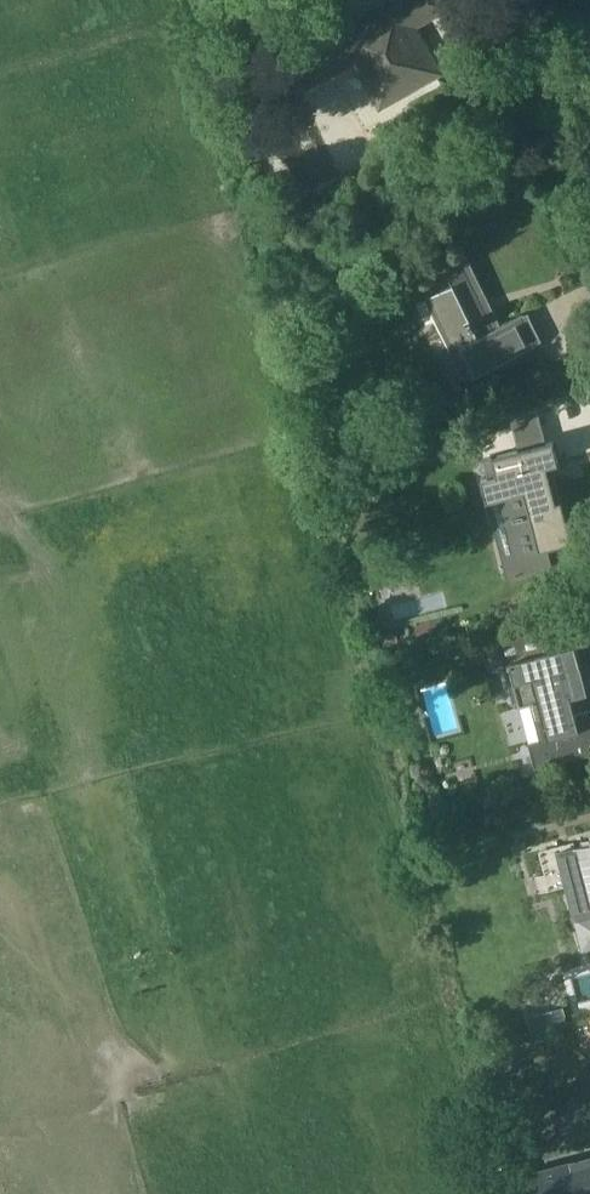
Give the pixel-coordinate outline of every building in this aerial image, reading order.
[(452,4),(449,0),(395,0),(291,59),(307,87),(355,60),(378,102),(403,88),(406,92),(443,71),(417,24),(452,4)] [(443,267),(451,284),(427,297),(429,300),(428,300),(468,379),(540,342),(525,312),(502,324),(494,307),(490,309),(463,256),(443,267)] [(510,414),(515,431),(542,423),(538,406),(510,414)] [(520,450),(484,459),(485,462),(491,460),(495,475),(492,476),(493,479),(495,478),(515,556),(535,551),(538,562),(543,561),(540,549),(567,542),(547,466),(553,465),(559,463),(553,441),(547,443),(520,450)] [(350,485),(357,464),(350,462),(343,483),(350,485)] [(574,713),(569,693),(581,689),(576,667),(579,666),(574,646),(514,661),(519,679),(511,681),(518,707),(531,704),(540,739),(528,742),(534,767),(589,753),(589,709),(574,713)] [(494,797),(496,804),(498,811),(516,807),(512,792),(494,797)] [(582,840),(583,845),(558,851),(583,946),(589,944),(589,838),(582,840)] [(556,1008),(560,1025),(568,1023),(564,1006),(556,1008)] [(487,1106),(490,1119),(505,1116),(502,1103),(487,1106)] [(494,1147),(507,1193),(589,1193),(589,1157),(527,1173),(518,1141),(494,1147)]
